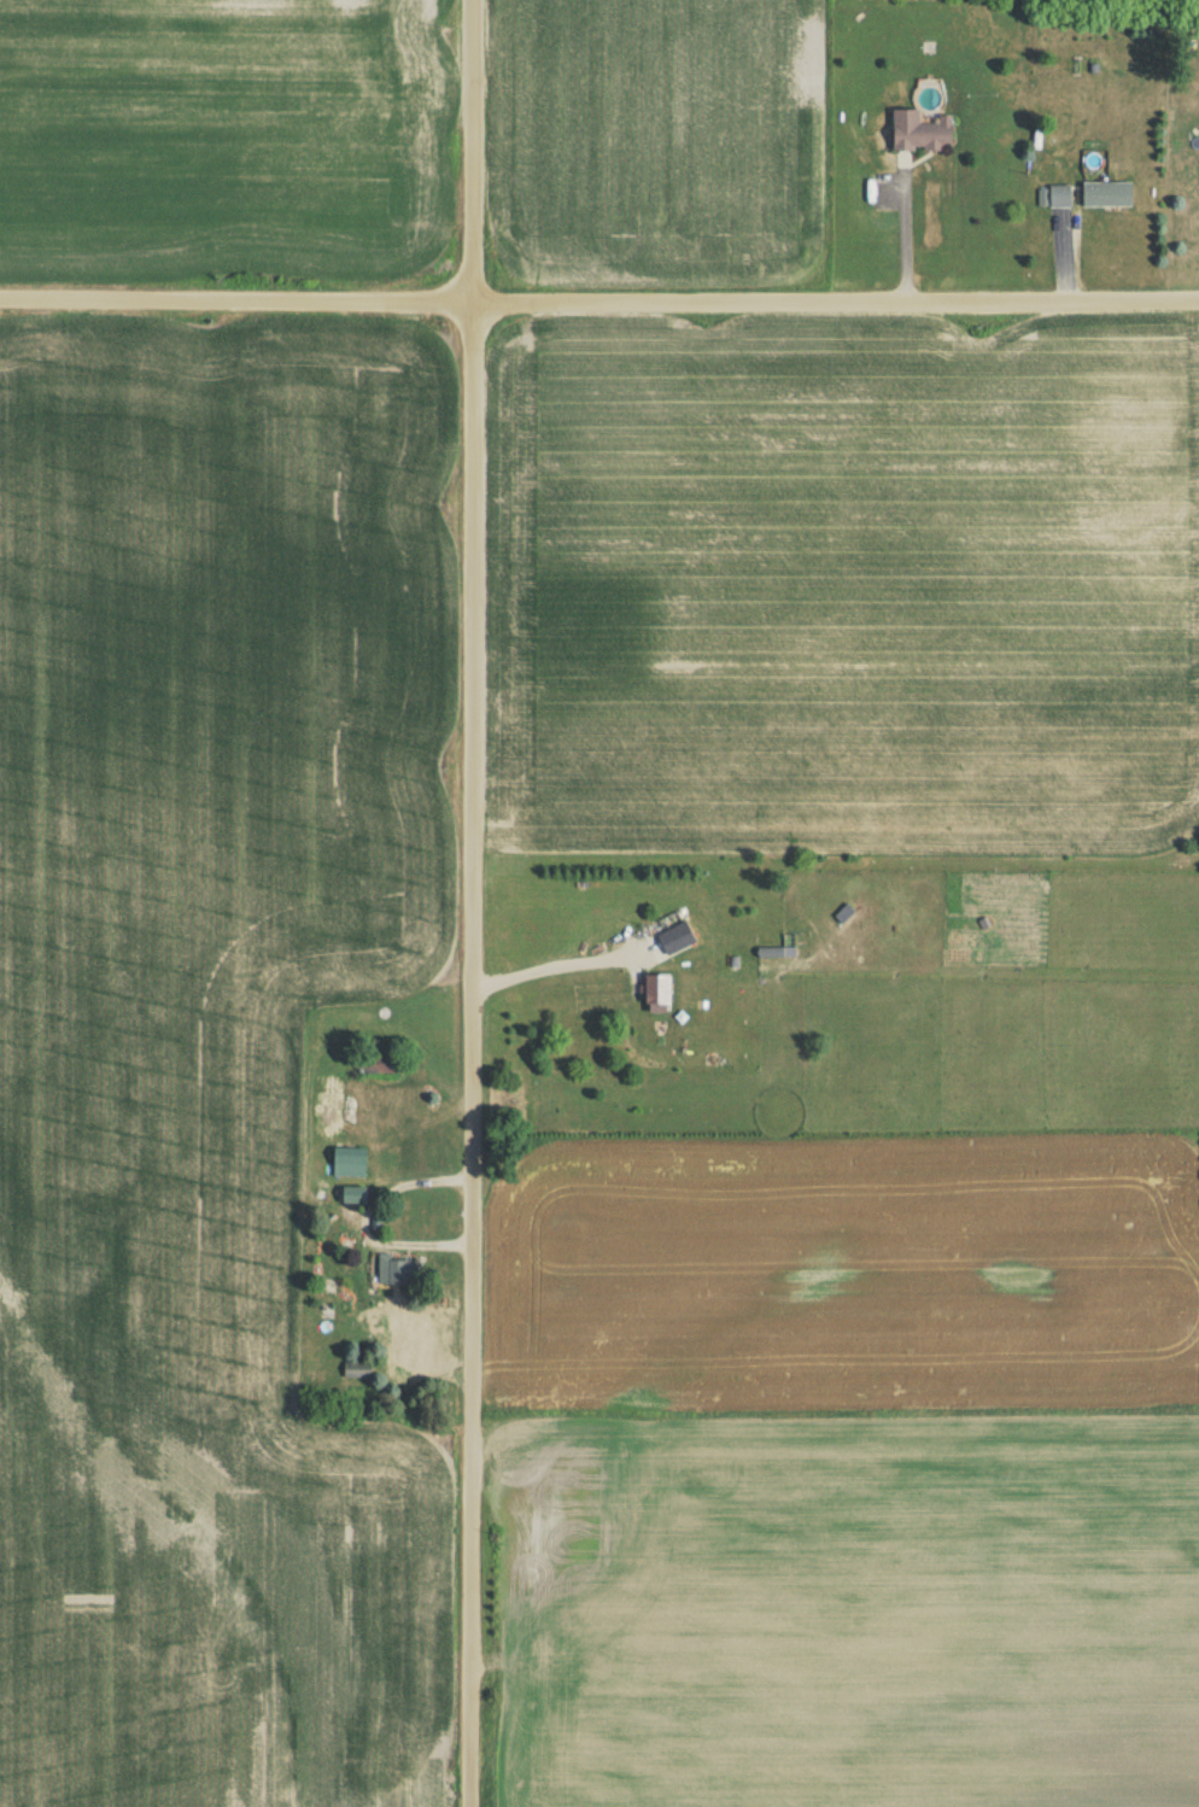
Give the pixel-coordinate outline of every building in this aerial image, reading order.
[(915,123),(915,114),(887,114),(887,154),(950,154),(950,123),(915,123)] [(1078,211),(1130,211),(1130,187),(1078,187),(1078,211)] [(1071,190),(1045,190),(1045,212),(1071,212),(1071,190)] [(695,946),(686,926),(655,940),(664,960),(695,946)] [(665,981),(642,981),(642,1007),(665,1007),(665,981)] [(367,1070),(337,1071),(339,1144),(368,1144),(367,1070)] [(363,1182),(363,1153),(329,1153),(329,1182),(363,1182)] [(417,1293),(417,1259),(376,1259),(376,1293),(417,1293)] [(367,1369),(343,1369),(343,1382),(367,1382),(367,1369)]
